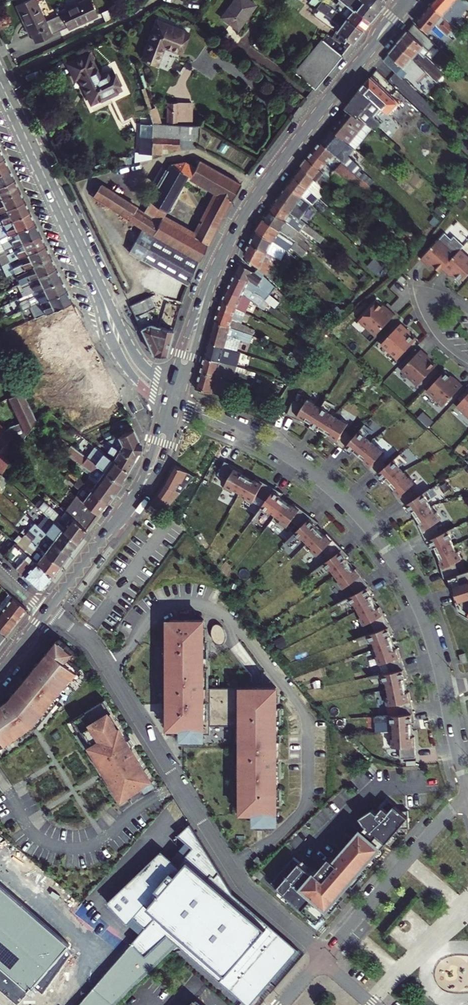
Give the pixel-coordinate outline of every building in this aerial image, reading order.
[(59,30),(53,17),(46,20),(36,0),(25,0),(16,4),(30,34),(32,33),(36,42),(52,35),(52,34),(59,30)] [(53,17),(59,30),(67,26),(68,29),(97,15),(90,0),(84,0),(60,11),(61,13),(53,17)] [(249,0),(234,0),(221,17),(238,29),(256,5),(249,0)] [(309,3),(340,26),(337,31),(352,42),(362,30),(320,0),(311,0),(309,3)] [(362,30),(369,21),(354,9),(353,10),(340,0),(320,0),(362,30)] [(353,10),(354,9),(369,21),(386,0),(340,0),(353,10)] [(432,4),(453,24),(467,7),(467,1),(467,0),(435,0),(432,4)] [(416,21),(428,32),(436,24),(448,35),(450,33),(454,37),(460,31),(453,24),(432,4),(416,21)] [(118,15),(114,7),(102,13),(106,21),(118,15)] [(189,32),(157,20),(142,58),(158,64),(164,47),(181,53),(189,32)] [(398,44),(427,71),(438,82),(444,75),(426,57),(437,45),(432,41),(415,24),(398,44)] [(315,89),(341,56),(322,40),(296,73),(315,89)] [(427,71),(398,44),(384,61),(402,78),(408,72),(418,81),(427,71)] [(89,52),(67,63),(75,79),(78,77),(91,104),(95,110),(112,102),(123,124),(130,120),(135,131),(140,129),(122,89),(112,70),(100,75),(89,52)] [(372,75),(347,107),(348,109),(366,123),(375,130),(381,122),(374,115),(381,107),(389,114),(400,102),(372,75)] [(172,120),(193,120),(194,101),(173,100),(172,120)] [(366,123),(348,109),(331,130),(344,140),(349,143),(366,123)] [(196,139),(198,126),(176,125),(153,124),(152,133),(152,147),(162,147),(179,148),(180,138),(196,139)] [(344,140),(331,130),(321,142),(344,160),(343,161),(355,172),(360,167),(346,154),(348,152),(339,146),(344,140)] [(152,147),(152,133),(145,133),(144,149),(151,150),(152,147)] [(372,188),(370,185),(360,177),(355,172),(343,161),(344,160),(321,142),(302,166),(325,188),(334,177),(364,205),(377,192),(372,188)] [(5,156),(0,158),(0,172),(10,167),(5,156)] [(143,211),(100,184),(93,196),(155,236),(155,237),(142,229),(128,253),(187,284),(199,260),(200,260),(209,240),(231,199),(232,200),(241,184),(199,160),(195,167),(185,161),(170,164),(167,170),(162,167),(153,182),(158,186),(143,211)] [(325,188),(302,166),(294,177),(307,188),(315,195),(319,190),(324,194),(327,190),(325,188)] [(10,167),(0,172),(0,185),(15,178),(10,167)] [(360,177),(370,185),(374,180),(365,171),(360,177)] [(302,196),(307,188),(294,177),(287,185),(302,196)] [(15,178),(0,185),(0,197),(20,188),(15,178)] [(372,188),(377,192),(381,186),(377,182),(372,188)] [(301,196),(302,196),(287,185),(280,194),(296,205),(299,208),(305,199),(301,196)] [(20,188),(0,197),(0,211),(25,199),(20,188)] [(296,205),(280,194),(275,202),(290,213),(291,212),(296,205)] [(25,199),(0,211),(2,215),(0,216),(0,224),(30,210),(25,199)] [(308,225),(296,217),(295,215),(291,212),(290,213),(275,202),(270,209),(289,222),(298,229),(300,231),(302,228),(322,242),(326,237),(319,233),(309,225),(308,225)] [(291,212),(295,215),(300,208),(299,208),(296,205),(291,212)] [(289,222),(270,209),(264,219),(294,238),(307,250),(311,246),(305,241),(295,233),(298,229),(289,222)] [(30,210),(0,224),(0,238),(35,221),(30,210)] [(308,251),(307,250),(294,238),(264,219),(257,228),(256,230),(286,249),(289,251),(292,246),(304,256),(308,251)] [(41,232),(35,221),(0,238),(0,252),(41,232)] [(295,233),(305,241),(308,238),(300,231),(298,229),(295,233)] [(286,249),(256,230),(252,238),(250,242),(281,259),(286,249)] [(46,243),(41,232),(0,252),(0,262),(1,265),(11,260),(21,255),(46,243)] [(457,253),(440,237),(421,260),(443,271),(457,253)] [(275,271),(281,259),(250,242),(244,254),(260,267),(279,286),(284,281),(275,271)] [(27,267),(51,255),(46,243),(21,255),(23,260),(13,265),(11,260),(1,265),(7,276),(27,267)] [(462,282),(467,275),(467,255),(461,248),(457,253),(443,271),(462,282)] [(12,287),(57,266),(51,255),(27,267),(29,271),(17,277),(19,280),(10,284),(12,287)] [(261,296),(263,297),(264,298),(268,291),(265,289),(268,282),(262,279),(263,278),(255,272),(241,261),(235,274),(250,281),(247,288),(261,296)] [(37,289),(62,277),(57,266),(12,287),(17,298),(37,289)] [(258,305),(263,297),(261,296),(247,288),(250,281),(235,274),(229,287),(245,295),(251,300),(258,305)] [(42,300),(67,288),(62,277),(37,289),(39,293),(20,302),(23,309),(42,300)] [(362,286),(354,280),(350,284),(357,291),(362,286)] [(245,295),(229,287),(223,301),(243,311),(245,312),(251,300),(245,295)] [(48,311),(73,300),(67,288),(42,300),(44,304),(30,311),(33,319),(48,311)] [(167,355),(173,329),(151,323),(152,319),(148,311),(155,308),(149,297),(130,305),(153,354),(167,355)] [(265,309),(270,302),(264,298),(263,297),(258,305),(265,309)] [(73,300),(48,311),(58,333),(66,330),(65,327),(74,322),(77,329),(74,336),(82,339),(84,344),(92,340),(73,300)] [(397,315),(377,300),(359,319),(375,335),(397,315)] [(214,321),(247,332),(250,324),(247,323),(248,322),(241,318),(243,311),(223,301),(214,321)] [(331,309),(337,315),(343,309),(337,303),(331,309)] [(247,332),(214,321),(209,342),(238,351),(241,339),(250,343),(253,335),(247,332)] [(418,338),(401,322),(381,344),(398,358),(418,338)] [(238,351),(209,342),(205,356),(221,361),(236,366),(238,366),(242,352),(238,351)] [(438,364),(421,349),(402,370),(419,384),(438,364)] [(221,361),(205,356),(201,372),(217,377),(217,376),(225,379),(229,380),(233,381),(235,374),(233,374),(236,366),(221,361)] [(464,384),(447,368),(427,390),(443,405),(464,384)] [(220,394),(225,379),(217,376),(217,377),(201,372),(197,386),(220,394)] [(96,373),(83,379),(87,388),(100,382),(96,373)] [(111,379),(87,390),(96,409),(106,404),(108,409),(122,403),(111,379)] [(225,395),(229,380),(225,379),(220,394),(225,395)] [(28,383),(21,387),(23,390),(24,393),(31,389),(28,383)] [(35,415),(24,393),(23,390),(10,396),(22,420),(5,430),(4,429),(0,433),(0,445),(3,448),(13,437),(18,442),(21,444),(36,419),(36,418),(35,415)] [(457,406),(467,416),(467,394),(457,406)] [(312,422),(321,407),(315,404),(316,402),(309,398),(305,404),(294,399),(287,413),(304,421),(306,418),(312,422)] [(312,422),(309,427),(316,431),(319,426),(325,430),(335,415),(328,411),(329,410),(322,406),(321,407),(312,422)] [(341,418),(335,415),(325,430),(331,434),(330,437),(344,449),(355,436),(345,428),(349,421),(342,417),(341,418)] [(134,428),(108,440),(135,458),(139,452),(141,442),(134,428)] [(355,436),(344,449),(351,454),(355,449),(360,454),(372,440),(366,435),(367,434),(361,428),(355,436)] [(13,437),(3,448),(0,450),(0,453),(5,457),(18,442),(13,437)] [(110,451),(108,454),(128,470),(135,458),(108,440),(100,444),(110,451)] [(372,440),(360,454),(365,458),(363,461),(376,475),(388,464),(380,455),(385,449),(378,443),(377,444),(372,440)] [(91,489),(106,503),(121,482),(89,459),(70,445),(65,452),(79,462),(92,471),(90,475),(88,477),(95,483),(91,489)] [(128,470),(108,454),(97,447),(89,459),(121,482),(128,470)] [(2,474),(10,462),(5,457),(0,453),(0,473),(2,474)] [(388,464),(376,475),(381,481),(386,477),(391,482),(404,470),(399,465),(401,464),(395,458),(388,464)] [(235,487),(241,491),(250,476),(243,472),(245,470),(227,459),(219,472),(230,478),(225,486),(233,491),(235,487)] [(92,471),(79,462),(77,465),(90,475),(92,471)] [(165,512),(172,504),(195,477),(186,470),(176,465),(171,473),(157,496),(152,503),(165,512)] [(404,470),(391,482),(395,488),(393,490),(403,506),(417,497),(410,486),(416,481),(410,474),(409,475),(404,470)] [(81,491),(78,496),(98,514),(106,503),(91,489),(84,483),(71,471),(68,474),(77,482),(74,485),(81,491)] [(253,503),(258,495),(267,501),(277,488),(258,477),(256,480),(250,476),(241,491),(247,495),(245,499),(253,503)] [(84,483),(91,489),(95,483),(88,477),(84,483)] [(271,510),(277,514),(287,500),(282,496),(285,492),(277,488),(267,501),(261,509),(268,514),(271,510)] [(417,497),(403,506),(408,513),(413,510),(417,515),(432,505),(429,500),(430,499),(425,491),(417,497)] [(78,496),(66,511),(87,530),(98,514),(78,496)] [(287,528),(293,520),(301,527),(313,516),(295,502),(293,505),(287,500),(277,514),(282,519),(280,522),(287,528)] [(39,508),(77,542),(87,530),(66,511),(61,517),(44,502),(39,508)] [(432,505),(417,515),(421,522),(418,523),(426,540),(441,533),(435,522),(442,517),(437,510),(436,511),(432,505)] [(46,532),(69,553),(77,542),(39,508),(35,512),(41,517),(52,527),(49,529),(46,532)] [(303,537),(309,542),(321,529),(316,524),(320,521),(313,516),(301,527),(294,534),(300,540),(303,537)] [(52,527),(41,517),(39,519),(49,529),(52,527)] [(33,525),(30,529),(36,535),(40,531),(33,525)] [(22,531),(30,539),(60,565),(69,553),(46,532),(42,529),(40,531),(36,535),(30,529),(28,531),(24,528),(22,531)] [(317,556),(323,550),(331,558),(344,548),(329,533),(326,535),(321,529),(309,542),(314,547),(310,550),(317,556)] [(441,533),(426,540),(430,548),(435,545),(438,552),(454,544),(452,539),(453,538),(449,529),(441,533)] [(27,552),(28,553),(52,575),(60,565),(30,539),(28,541),(32,545),(27,552)] [(3,555),(15,567),(28,553),(27,552),(15,542),(3,555)] [(454,544),(438,552),(441,558),(438,560),(443,577),(449,576),(459,573),(455,561),(463,557),(459,549),(457,550),(454,544)] [(332,568),(336,574),(351,563),(346,557),(350,555),(344,548),(331,558),(323,564),(328,571),(332,568)] [(52,575),(28,553),(15,567),(38,588),(43,587),(52,575)] [(342,589),(350,584),(356,593),(371,585),(357,567),(355,569),(351,563),(336,574),(340,579),(337,582),(342,589)] [(449,576),(456,600),(467,597),(467,570),(459,573),(449,576)] [(356,603),(359,609),(375,601),(371,595),(376,592),(371,585),(356,593),(347,598),(351,605),(356,603)] [(0,604),(0,605),(4,607),(12,596),(9,593),(0,604)] [(0,605),(0,631),(6,635),(27,608),(12,596),(4,607),(0,605)] [(456,600),(460,611),(467,616),(467,597),(456,600)] [(363,625),(371,621),(376,631),(392,625),(381,606),(378,607),(375,601),(359,609),(362,615),(358,617),(363,625)] [(206,689),(206,621),(169,621),(169,734),(184,734),(184,744),(206,744),(206,726),(239,726),(240,820),(279,820),(278,688),(206,689)] [(214,640),(225,640),(225,624),(214,624),(214,640)] [(374,641),(377,647),(393,641),(391,635),(395,633),(392,625),(376,631),(366,635),(369,643),(374,641)] [(378,664),(387,661),(391,671),(407,668),(399,647),(396,648),(393,641),(377,647),(379,654),(375,656),(378,664)] [(54,644),(7,705),(0,709),(0,752),(39,727),(76,669),(68,663),(70,657),(54,644)] [(465,651),(459,652),(462,662),(467,660),(465,651)] [(388,681),(389,688),(406,684),(405,677),(409,676),(407,668),(391,671),(382,673),(383,682),(388,681)] [(388,704),(397,703),(399,714),(415,713),(411,691),(408,692),(406,684),(389,688),(391,695),(386,696),(388,704)] [(156,782),(101,699),(74,718),(122,798),(156,782)] [(395,722),(395,730),(412,729),(411,721),(416,721),(415,713),(399,714),(389,714),(390,723),(395,722)] [(412,729),(395,730),(395,737),(391,737),(391,746),(401,745),(401,757),(417,756),(415,735),(412,736),(412,729)] [(374,808),(361,815),(363,821),(383,838),(395,826),(409,827),(408,810),(401,809),(390,799),(378,811),(374,808)] [(161,848),(108,901),(128,923),(135,916),(147,927),(133,943),(145,956),(166,934),(251,1004),(274,977),(297,948),(233,892),(190,824),(179,834),(191,848),(177,864),(161,848)] [(294,855),(272,880),(316,919),(319,916),(331,902),(339,892),(335,888),(340,882),(346,875),(350,879),(374,852),(354,835),(346,832),(340,847),(344,850),(336,860),(330,855),(315,873),(294,855)] [(59,993),(97,946),(0,870),(0,944),(59,993)] [(0,953),(0,1004),(65,1004),(0,953)]
